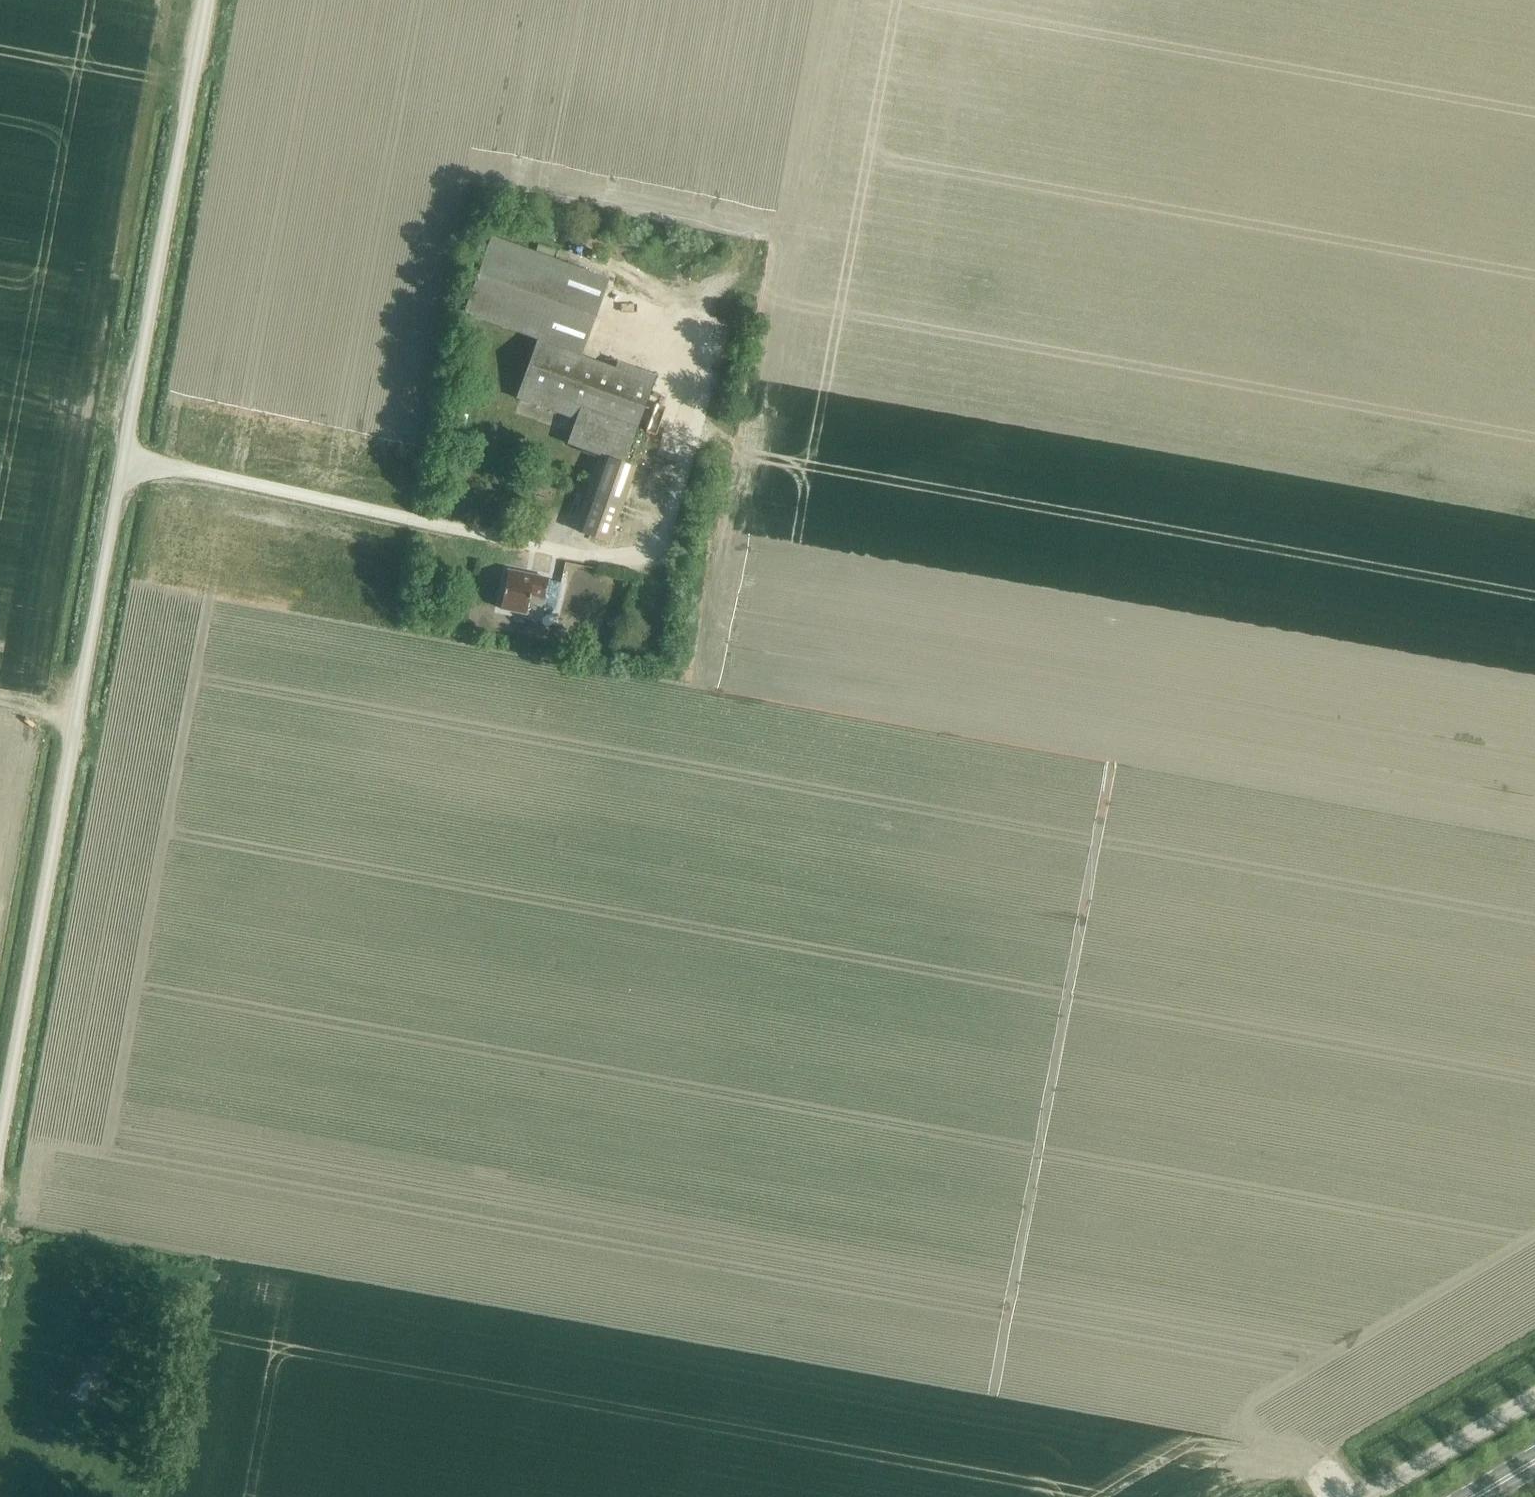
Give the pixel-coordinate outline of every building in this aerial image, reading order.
[(490,238),(462,313),(580,355),(607,280),(490,238)] [(623,463),(632,439),(654,375),(617,362),(614,369),(540,342),(520,399),(575,419),(566,443),(604,457),(578,532),(608,542),(635,467),(623,463)] [(540,617),(548,579),(507,570),(499,609),(540,617)]
